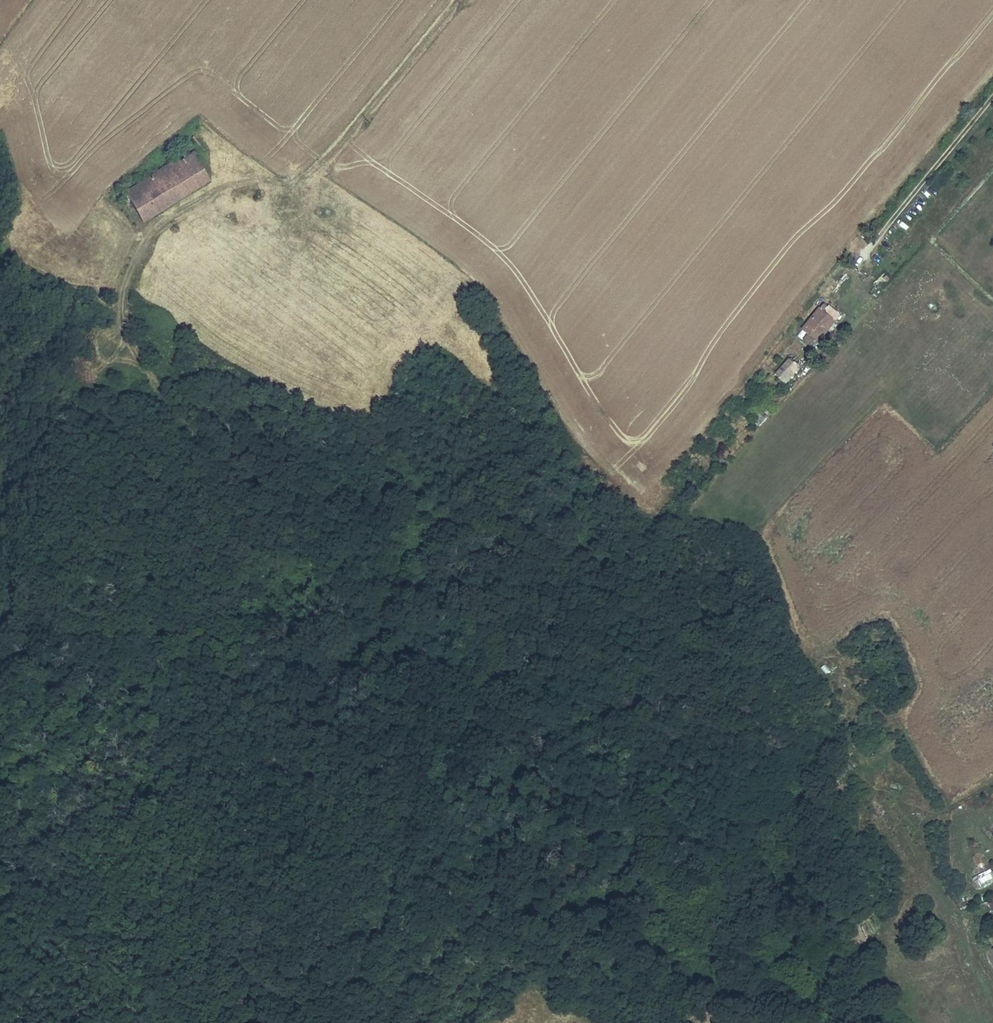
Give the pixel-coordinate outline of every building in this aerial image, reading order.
[(167,167),(113,204),(124,220),(138,211),(146,223),(205,186),(195,170),(225,151),(215,133),(172,160),(167,167)] [(821,311),(802,335),(819,348),(838,324),(821,311)] [(790,362),(777,377),(785,385),(798,370),(790,362)] [(992,880),(992,875),(990,868),(971,878),(976,888),(992,880)]
